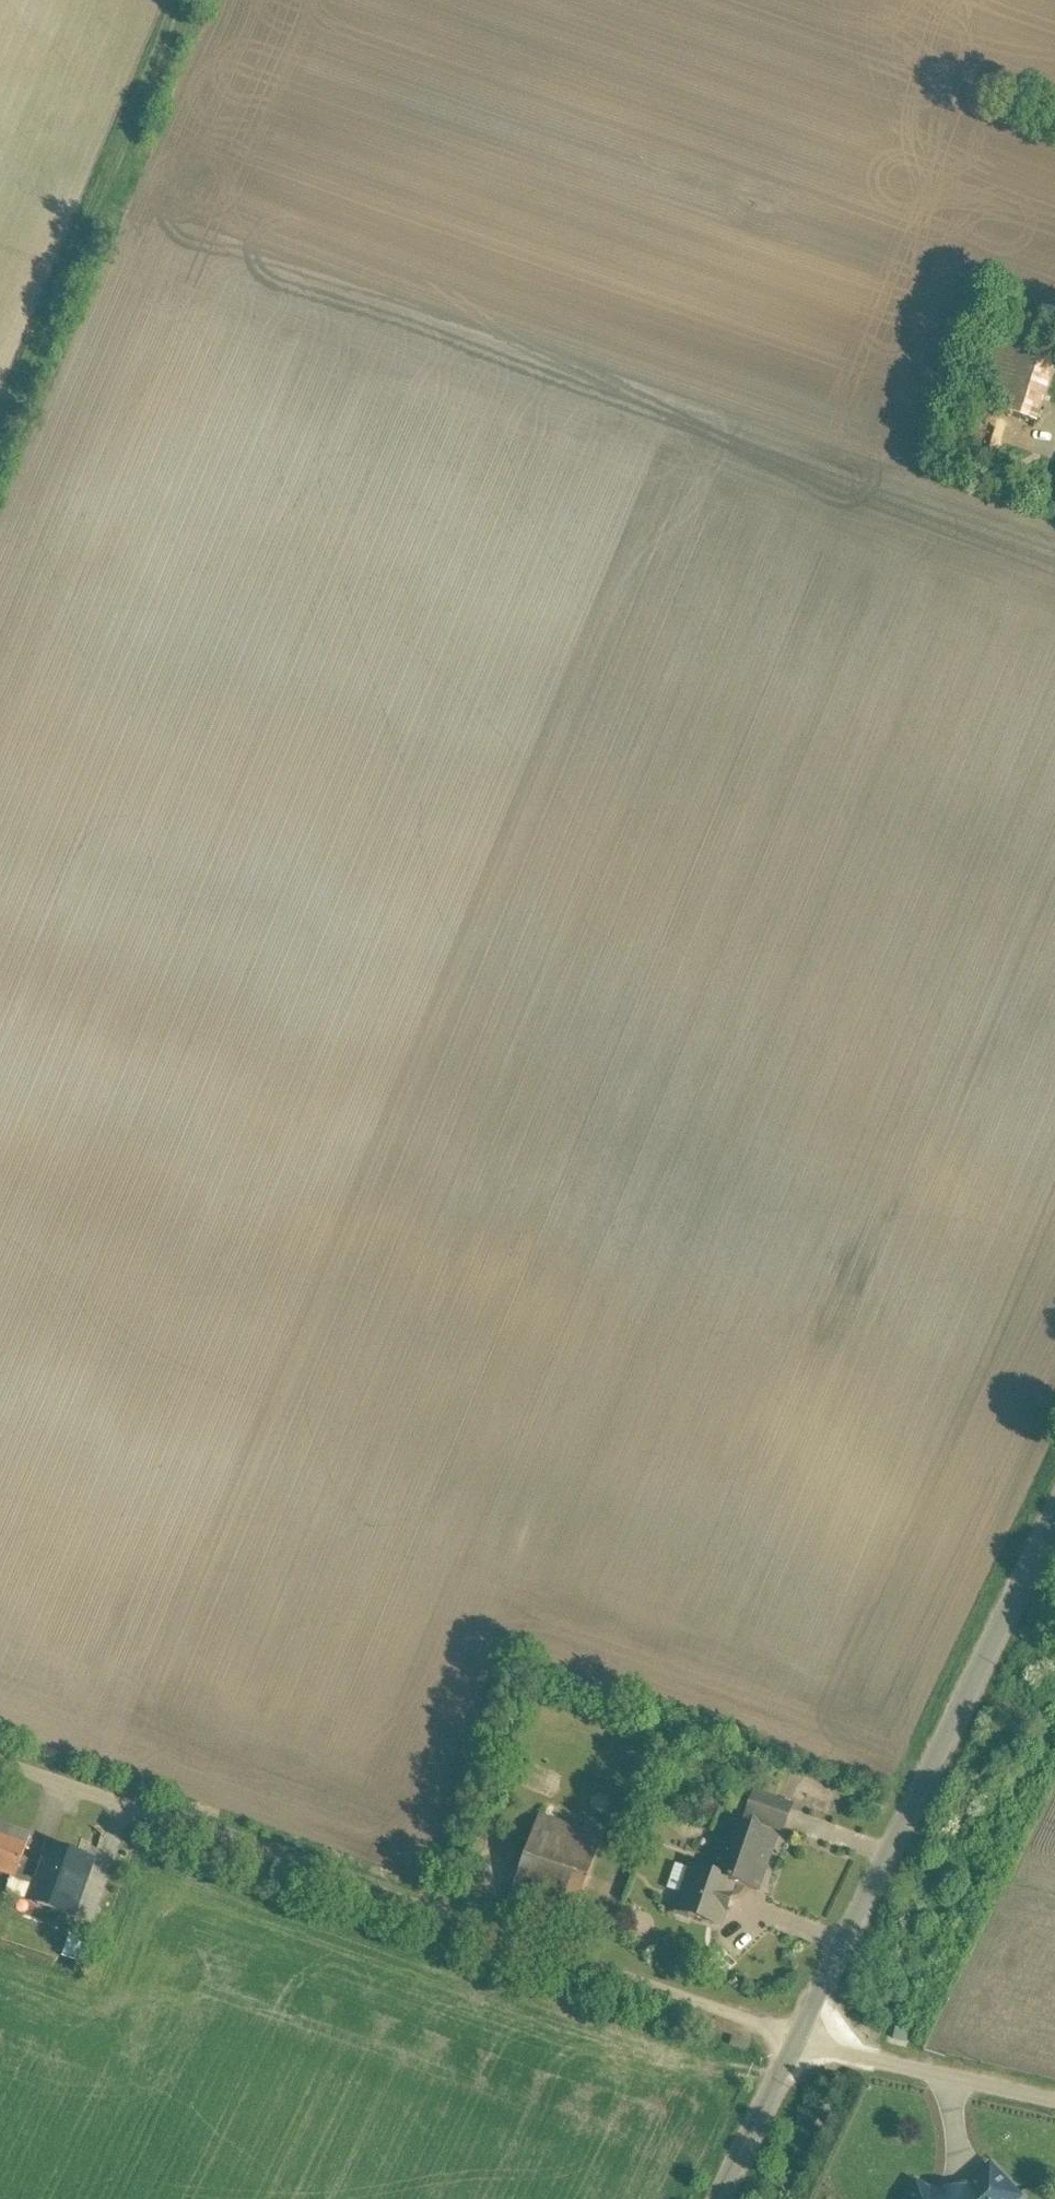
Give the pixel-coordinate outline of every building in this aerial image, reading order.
[(1037,428),(1054,373),(1054,366),(1007,350),(987,412),(1037,428)] [(794,1804),(753,1790),(743,1821),(783,1834),(794,1804)] [(603,1836),(537,1812),(504,1904),(569,1928),(603,1836)] [(759,1893),(778,1836),(726,1818),(709,1869),(688,1862),(671,1913),(719,1929),(734,1885),(759,1893)] [(0,1824),(0,1873),(30,1884),(37,1863),(24,1858),(32,1836),(0,1824)] [(95,1857),(45,1840),(37,1863),(30,1884),(24,1901),(74,1918),(95,1857)] [(94,1931),(70,1926),(62,1957),(86,1963),(94,1931)] [(990,2161),(968,2182),(933,2188),(914,2179),(905,2198),(1021,2198),(1024,2196),(990,2161)]
